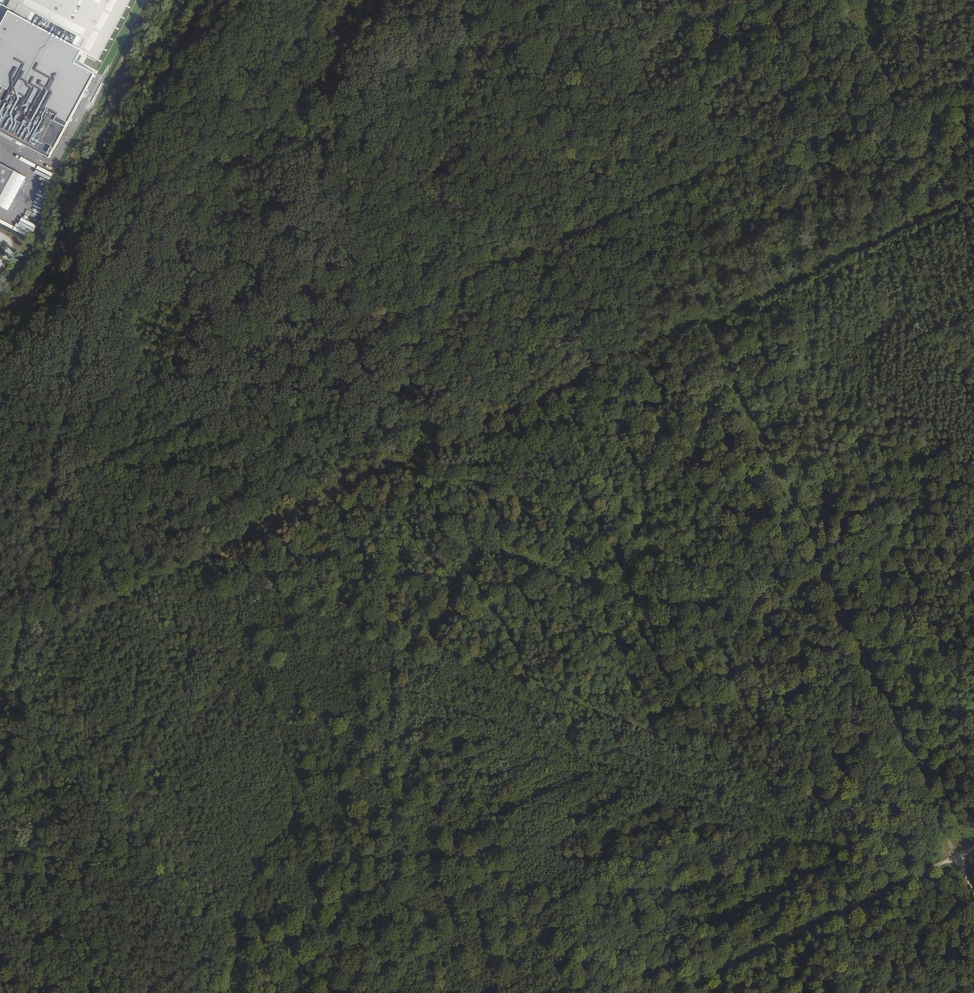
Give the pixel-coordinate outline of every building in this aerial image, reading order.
[(0,27),(0,127),(51,154),(95,73),(79,64),(76,63),(83,50),(86,52),(97,58),(129,0),(15,0),(0,27)] [(83,50),(76,63),(79,64),(86,52),(83,50)] [(15,170),(0,162),(0,198),(15,170)]
